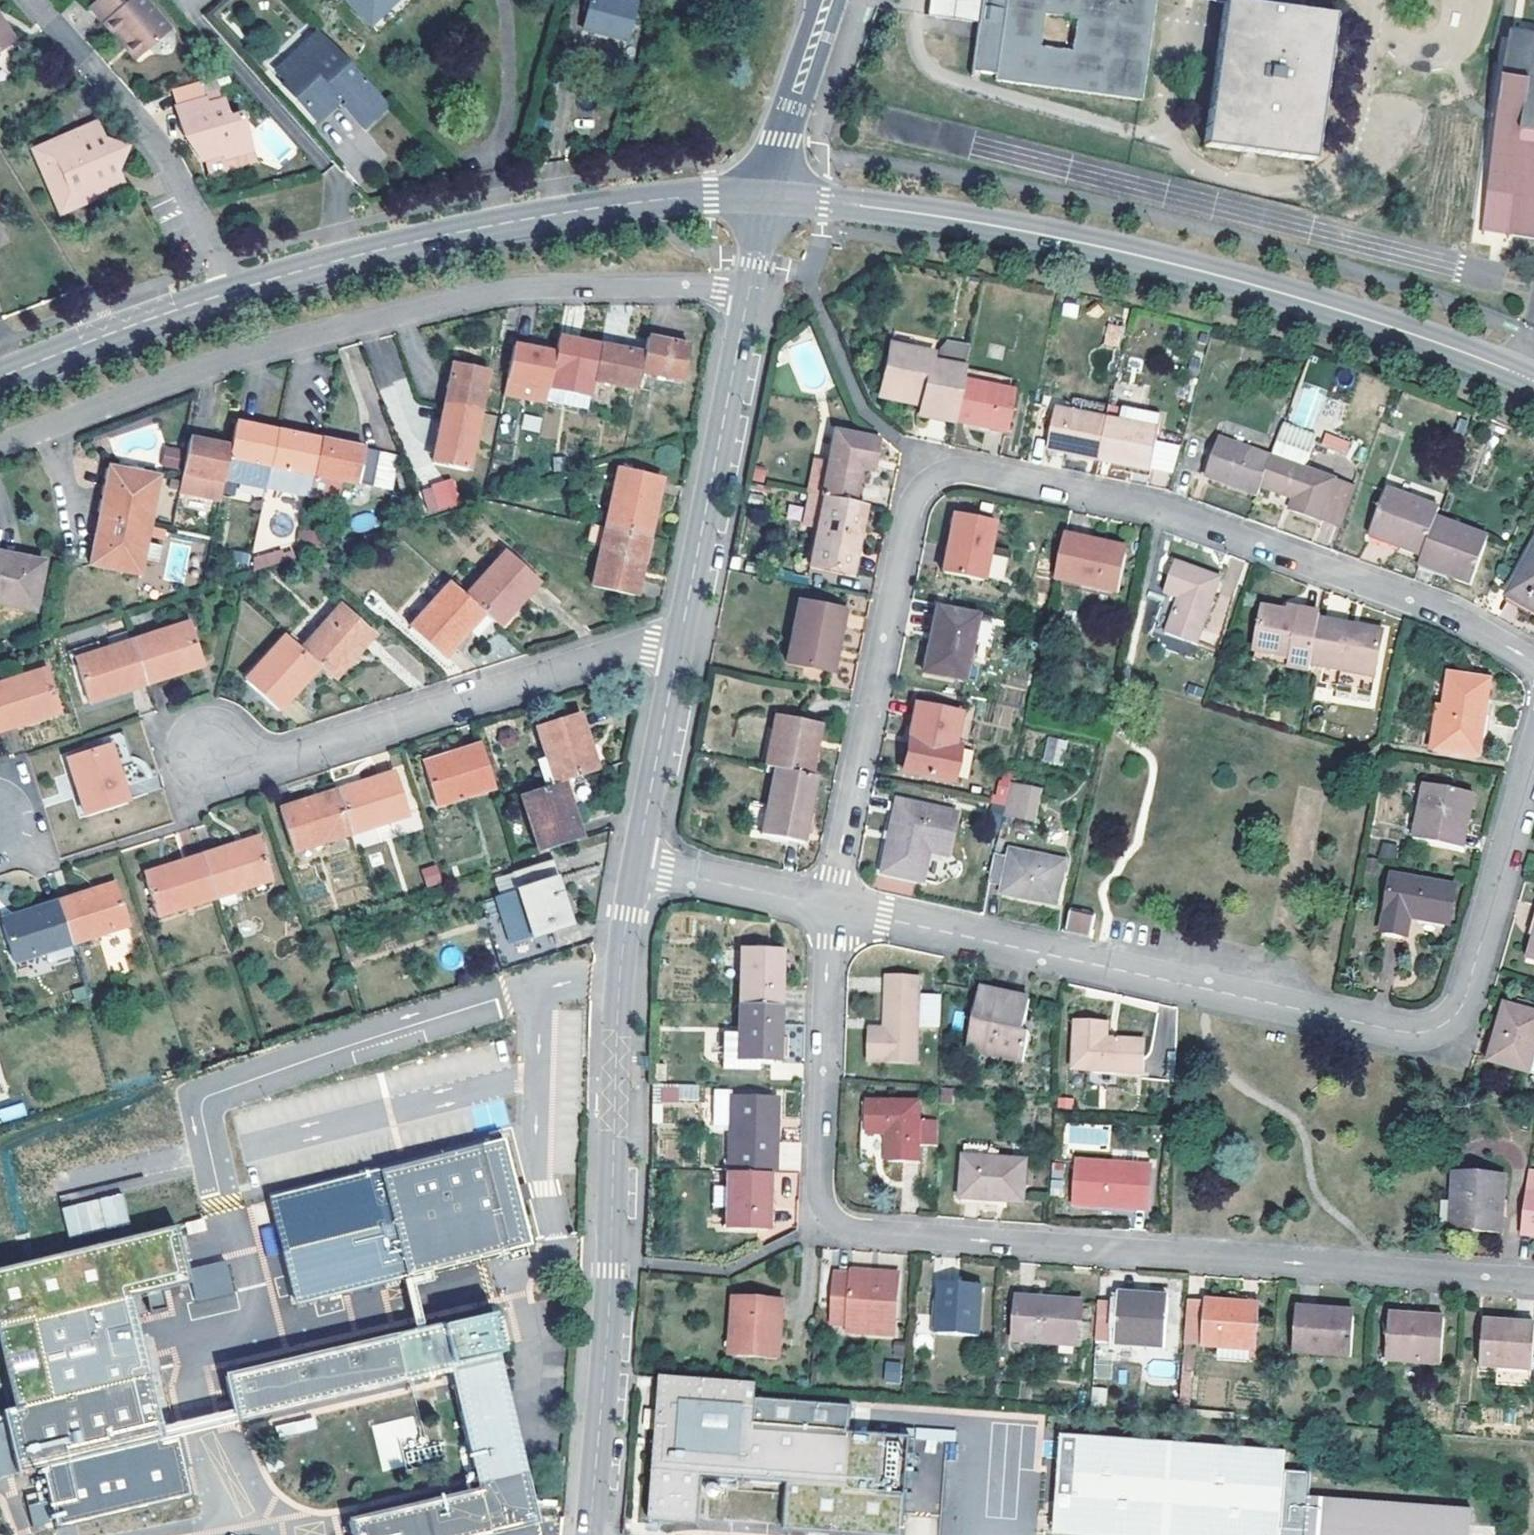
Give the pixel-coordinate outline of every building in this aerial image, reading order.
[(143,54),(176,26),(153,0),(98,0),(91,7),(125,46),(131,40),(143,54)] [(391,0),(345,0),(369,26),(394,3),(391,0)] [(630,0),(591,0),(584,29),(629,40),(638,2),(630,0)] [(955,19),(1006,26),(1009,0),(958,0),(955,19)] [(1006,26),(998,79),(1143,100),(1157,0),(1009,0),(1006,26)] [(1226,1),(1206,145),(1315,158),(1335,14),(1301,9),(1302,0),(1215,0),(1226,1)] [(11,44),(16,40),(0,16),(0,28),(11,44)] [(11,44),(0,28),(0,51),(11,44)] [(324,34),(320,30),(295,55),(302,62),(327,37),(324,34)] [(389,101),(327,37),(302,62),(295,55),(279,70),(290,81),(286,85),(318,118),(338,99),(335,96),(340,91),(350,101),(347,104),(366,123),(389,101)] [(131,40),(125,46),(137,59),(143,54),(131,40)] [(1513,44),(1491,192),(1516,196),(1510,233),(1533,237),(1533,47),(1513,44)] [(203,75),(174,84),(180,102),(209,93),(203,75)] [(335,96),(338,99),(347,104),(350,101),(340,91),(335,96)] [(180,102),(190,132),(200,129),(208,156),(210,155),(216,171),(236,166),(232,153),(258,145),(247,109),(234,113),(228,94),(211,99),(209,93),(180,102)] [(105,135),(99,119),(31,146),(58,213),(109,193),(118,167),(127,144),(105,135)] [(200,129),(190,132),(208,156),(200,129)] [(232,153),(236,166),(264,157),(260,144),(258,145),(232,153)] [(118,167),(109,193),(126,186),(118,167)] [(558,337),(555,352),(547,389),(590,397),(593,381),(601,345),(558,337)] [(643,353),(638,373),(682,381),(689,347),(646,338),(643,353)] [(940,355),(966,360),(967,346),(948,342),(940,355)] [(512,344),(502,397),(544,405),(547,389),(555,352),(512,344)] [(601,345),(593,381),(635,389),(638,373),(643,353),(601,345)] [(966,360),(940,355),(892,346),(883,393),(924,401),(921,416),(956,423),(964,381),(969,361),(966,360)] [(453,364),(444,407),(478,413),(486,371),(453,364)] [(964,381),(956,423),(1007,433),(1014,391),(964,381)] [(1099,462),(1111,406),(1075,399),(1072,414),(1056,410),(1049,452),(1099,462)] [(1111,406),(1099,462),(1151,472),(1162,415),(1112,405),(1111,406)] [(444,407),(433,461),(467,467),(478,413),(444,407)] [(549,413),(541,433),(552,438),(560,417),(549,413)] [(231,446),(224,480),(265,489),(277,431),(236,422),(231,446)] [(828,458),(820,498),(823,499),(852,505),(859,472),(865,473),(872,474),(878,439),(833,430),(828,458)] [(277,431),(265,489),(309,498),(314,475),(322,440),(277,431)] [(1273,458),(1261,489),(1293,500),(1289,511),(1320,523),(1322,518),(1335,485),(1336,482),(1306,471),(1316,444),(1282,432),(1276,449),(1273,458)] [(1324,432),(1320,448),(1348,454),(1351,439),(1324,432)] [(189,438),(177,493),(220,502),(223,483),(224,480),(231,446),(189,438)] [(1261,489),(1273,458),(1221,439),(1206,479),(1258,498),(1261,489)] [(322,440),(314,475),(371,487),(378,452),(322,440)] [(180,452),(166,449),(162,466),(177,470),(180,452)] [(820,498),(828,458),(811,455),(803,495),(805,495),(820,498)] [(110,468),(100,516),(148,524),(156,477),(110,468)] [(619,468),(605,527),(649,538),(662,478),(619,468)] [(859,506),(865,473),(859,472),(852,505),(859,506)] [(437,512),(456,506),(448,482),(429,488),(437,512)] [(1322,518),(1340,525),(1352,492),(1335,485),(1322,518)] [(1437,519),(1441,508),(1387,491),(1370,540),(1422,558),(1437,519)] [(798,527),(816,531),(823,499),(820,498),(805,495),(798,527)] [(857,549),(865,507),(859,506),(852,505),(823,499),(816,531),(808,567),(847,575),(853,548),(857,549)] [(983,583),(994,522),(953,514),(942,574),(983,583)] [(138,574),(148,524),(100,516),(90,564),(138,574)] [(1422,558),(1418,569),(1472,587),(1490,538),(1437,519),(1422,558)] [(605,527),(591,524),(586,544),(601,547),(605,527)] [(601,547),(592,587),(637,596),(649,538),(605,527),(601,547)] [(1091,549),(1093,542),(1064,535),(1054,582),(1117,595),(1125,556),(1091,549)] [(1127,549),(1093,542),(1091,549),(1125,556),(1127,549)] [(1508,597),(1533,611),(1533,549),(1508,597)] [(255,566),(282,563),(280,551),(254,554),(255,566)] [(507,552),(465,598),(482,614),(498,627),(539,580),(507,552)] [(34,612),(44,562),(0,553),(0,605),(34,612)] [(1005,577),(1005,556),(992,556),(991,577),(1005,577)] [(1198,648),(1221,580),(1176,563),(1165,596),(1178,601),(1166,637),(1198,648)] [(443,658),(482,614),(465,598),(449,584),(411,627),(443,658)] [(838,642),(844,611),(798,601),(785,664),(830,673),(837,643),(838,642)] [(342,604),(300,650),(319,667),(333,681),(374,633),(342,604)] [(934,607),(927,640),(932,641),(939,608),(934,607)] [(932,641),(927,640),(921,674),(965,682),(979,616),(939,608),(932,641)] [(1290,659),(1289,670),(1311,674),(1312,666),(1319,623),(1321,616),(1288,610),(1287,614),(1262,610),(1255,653),(1290,659)] [(203,665),(188,623),(132,641),(145,683),(203,665)] [(1382,633),(1319,623),(1312,666),(1374,677),(1382,633)] [(278,711),(319,667),(300,650),(286,636),(246,682),(278,711)] [(89,702),(145,683),(132,641),(74,660),(89,702)] [(1253,664),(1289,670),(1290,659),(1255,653),(1253,664)] [(47,668),(0,683),(0,719),(3,729),(60,711),(47,668)] [(1448,675),(1443,709),(1439,739),(1481,745),(1490,682),(1448,675)] [(914,737),(908,767),(955,777),(961,746),(954,745),(960,713),(914,704),(908,736),(914,737)] [(1443,709),(1437,708),(1431,751),(1479,758),(1481,745),(1439,739),(1443,709)] [(536,727),(546,758),(554,783),(563,780),(598,770),(578,714),(536,727)] [(775,716),(764,766),(774,768),(812,776),(822,724),(775,716)] [(914,737),(908,736),(902,766),(908,767),(914,737)] [(1060,766),(1067,742),(1048,736),(1041,761),(1060,766)] [(67,758),(85,815),(128,801),(111,743),(67,758)] [(494,787),(481,746),(419,765),(435,807),(494,787)] [(536,762),(543,787),(554,783),(546,758),(536,762)] [(804,844),(817,777),(812,776),(774,768),(761,835),(804,844)] [(394,773),(336,791),(351,833),(409,815),(394,773)] [(521,794),(540,852),(583,838),(563,780),(554,783),(543,787),(521,794)] [(998,799),(1008,801),(1011,786),(1002,784),(998,799)] [(1473,796),(1424,786),(1413,840),(1463,850),(1473,796)] [(292,852),(351,833),(336,791),(277,810),(292,852)] [(947,855),(955,812),(895,799),(880,873),(922,883),(929,852),(947,855)] [(258,837),(201,855),(213,898),(272,879),(258,837)] [(990,884),(1003,887),(1001,895),(1058,906),(1067,861),(1010,849),(1008,857),(996,854),(990,884)] [(142,874),(156,917),(213,898),(201,855),(142,874)] [(569,925),(549,861),(514,872),(519,889),(495,896),(509,943),(569,925)] [(425,886),(441,883),(436,864),(420,868),(425,886)] [(1456,887),(1390,876),(1380,934),(1407,938),(1410,920),(1450,927),(1456,887)] [(115,883),(57,901),(70,944),(129,926),(115,883)] [(13,963),(70,944),(57,901),(0,920),(0,924),(13,963)] [(1094,918),(1069,913),(1065,931),(1090,937),(1094,918)] [(782,970),(783,950),(740,949),(738,1006),(781,1007),(782,970)] [(783,950),(782,970),(792,971),(793,951),(783,950)] [(920,979),(887,978),(885,1029),(868,1029),(868,1065),(918,1066),(919,1028),(943,1029),(944,997),(920,996),(920,979)] [(1023,1033),(1030,1002),(980,993),(968,1050),(1024,1062),(1029,1035),(1023,1033)] [(1533,1060),(1533,1014),(1505,1005),(1488,1063),(1530,1075),(1533,1060)] [(722,1035),(722,1060),(721,1071),(758,1072),(758,1061),(780,1061),(780,1040),(781,1007),(738,1006),(737,1035),(722,1035)] [(1144,1074),(1145,1042),(1108,1040),(1108,1024),(1073,1023),(1072,1070),(1144,1074)] [(780,1040),(780,1061),(789,1061),(790,1041),(780,1040)] [(665,1100),(699,1100),(699,1086),(665,1086),(665,1100)] [(730,1127),(729,1172),(769,1173),(776,1173),(778,1131),(771,1131),(772,1098),(719,1096),(717,1127),(730,1127)] [(780,1098),(772,1098),(771,1131),(778,1131),(780,1098)] [(921,1103),(867,1103),(867,1136),(886,1136),(886,1163),(920,1164),(920,1147),(938,1148),(939,1122),(921,1122),(921,1103)] [(1067,1124),(1066,1145),(1109,1147),(1110,1125),(1067,1124)] [(501,1139),(269,1200),(295,1304),(400,1277),(428,1270),(528,1245),(501,1139)] [(1025,1206),(1028,1161),(963,1157),(961,1202),(1025,1206)] [(1148,1212),(1151,1166),(1077,1161),(1074,1206),(1148,1212)] [(768,1230),(769,1173),(729,1172),(726,1172),(725,1229),(768,1230)] [(1501,1233),(1505,1177),(1453,1174),(1449,1231),(1501,1233)] [(1526,1192),(1521,1234),(1533,1236),(1533,1193),(1526,1192)] [(67,1236),(129,1226),(123,1194),(61,1205),(67,1236)] [(0,1267),(0,1368),(10,1409),(86,1390),(147,1376),(132,1317),(145,1314),(140,1295),(187,1284),(173,1226),(0,1267)] [(187,1268),(197,1316),(237,1308),(227,1260),(187,1268)] [(428,1270),(400,1277),(406,1299),(413,1330),(422,1328),(414,1297),(411,1286),(431,1281),(428,1270)] [(848,1309),(847,1327),(847,1333),(895,1336),(899,1275),(850,1271),(850,1276),(835,1275),(833,1308),(848,1309)] [(978,1337),(981,1286),(939,1283),(936,1334),(978,1337)] [(1150,1304),(1151,1297),(1117,1294),(1117,1302),(1150,1304)] [(1167,1298),(1151,1297),(1150,1304),(1117,1302),(1115,1346),(1163,1350),(1167,1298)] [(1081,1347),(1083,1303),(1016,1298),(1013,1343),(1081,1347)] [(741,1319),(738,1357),(780,1360),(783,1302),(735,1299),(734,1318),(741,1319)] [(1203,1348),(1206,1301),(1188,1299),(1184,1347),(1203,1348)] [(1255,1353),(1258,1304),(1206,1301),(1203,1348),(1255,1353)] [(848,1309),(833,1308),(832,1326),(847,1327),(848,1309)] [(1351,1360),(1354,1312),(1297,1308),(1294,1355),(1351,1360)] [(224,1375),(232,1410),(235,1420),(450,1369),(479,1490),(347,1521),(351,1534),(486,1534),(535,1524),(495,1354),(502,1352),(492,1311),(422,1328),(413,1330),(224,1375)] [(1441,1367),(1444,1317),(1390,1314),(1386,1364),(1441,1367)] [(741,1319),(734,1318),(731,1356),(738,1357),(741,1319)] [(1533,1344),(1533,1325),(1483,1321),(1480,1369),(1533,1373),(1533,1344)] [(899,1383),(903,1363),(887,1359),(883,1380),(899,1383)] [(1189,1397),(1191,1368),(1181,1367),(1179,1396),(1189,1397)] [(147,1376),(86,1390),(99,1453),(163,1437),(160,1427),(147,1376)] [(759,1384),(661,1377),(659,1409),(658,1427),(651,1525),(701,1528),(704,1480),(791,1486),(847,1489),(851,1440),(756,1433),(758,1402),(759,1384)] [(99,1453),(86,1390),(10,1409),(0,1411),(0,1476),(99,1453)] [(853,1407),(758,1402),(756,1433),(851,1440),(851,1433),(853,1407)] [(658,1427),(659,1409),(648,1408),(647,1427),(658,1427)] [(163,1437),(235,1420),(232,1410),(160,1427),(163,1437)] [(311,1415),(275,1426),(279,1437),(315,1426),(311,1415)] [(399,1440),(418,1438),(414,1416),(373,1422),(380,1471),(403,1467),(399,1440)] [(791,1486),(787,1534),(804,1534),(905,1534),(911,1437),(851,1433),(851,1440),(847,1489),(791,1486)] [(1282,1532),(1287,1452),(1062,1436),(1054,1534),(1282,1534),(1282,1532)] [(771,1516),(772,1492),(729,1489),(727,1513),(771,1516)] [(43,1499),(26,1504),(33,1528),(50,1523),(43,1499)] [(1282,1532),(1282,1534),(1470,1534),(1472,1513),(1309,1502),(1307,1534),(1282,1532)]
